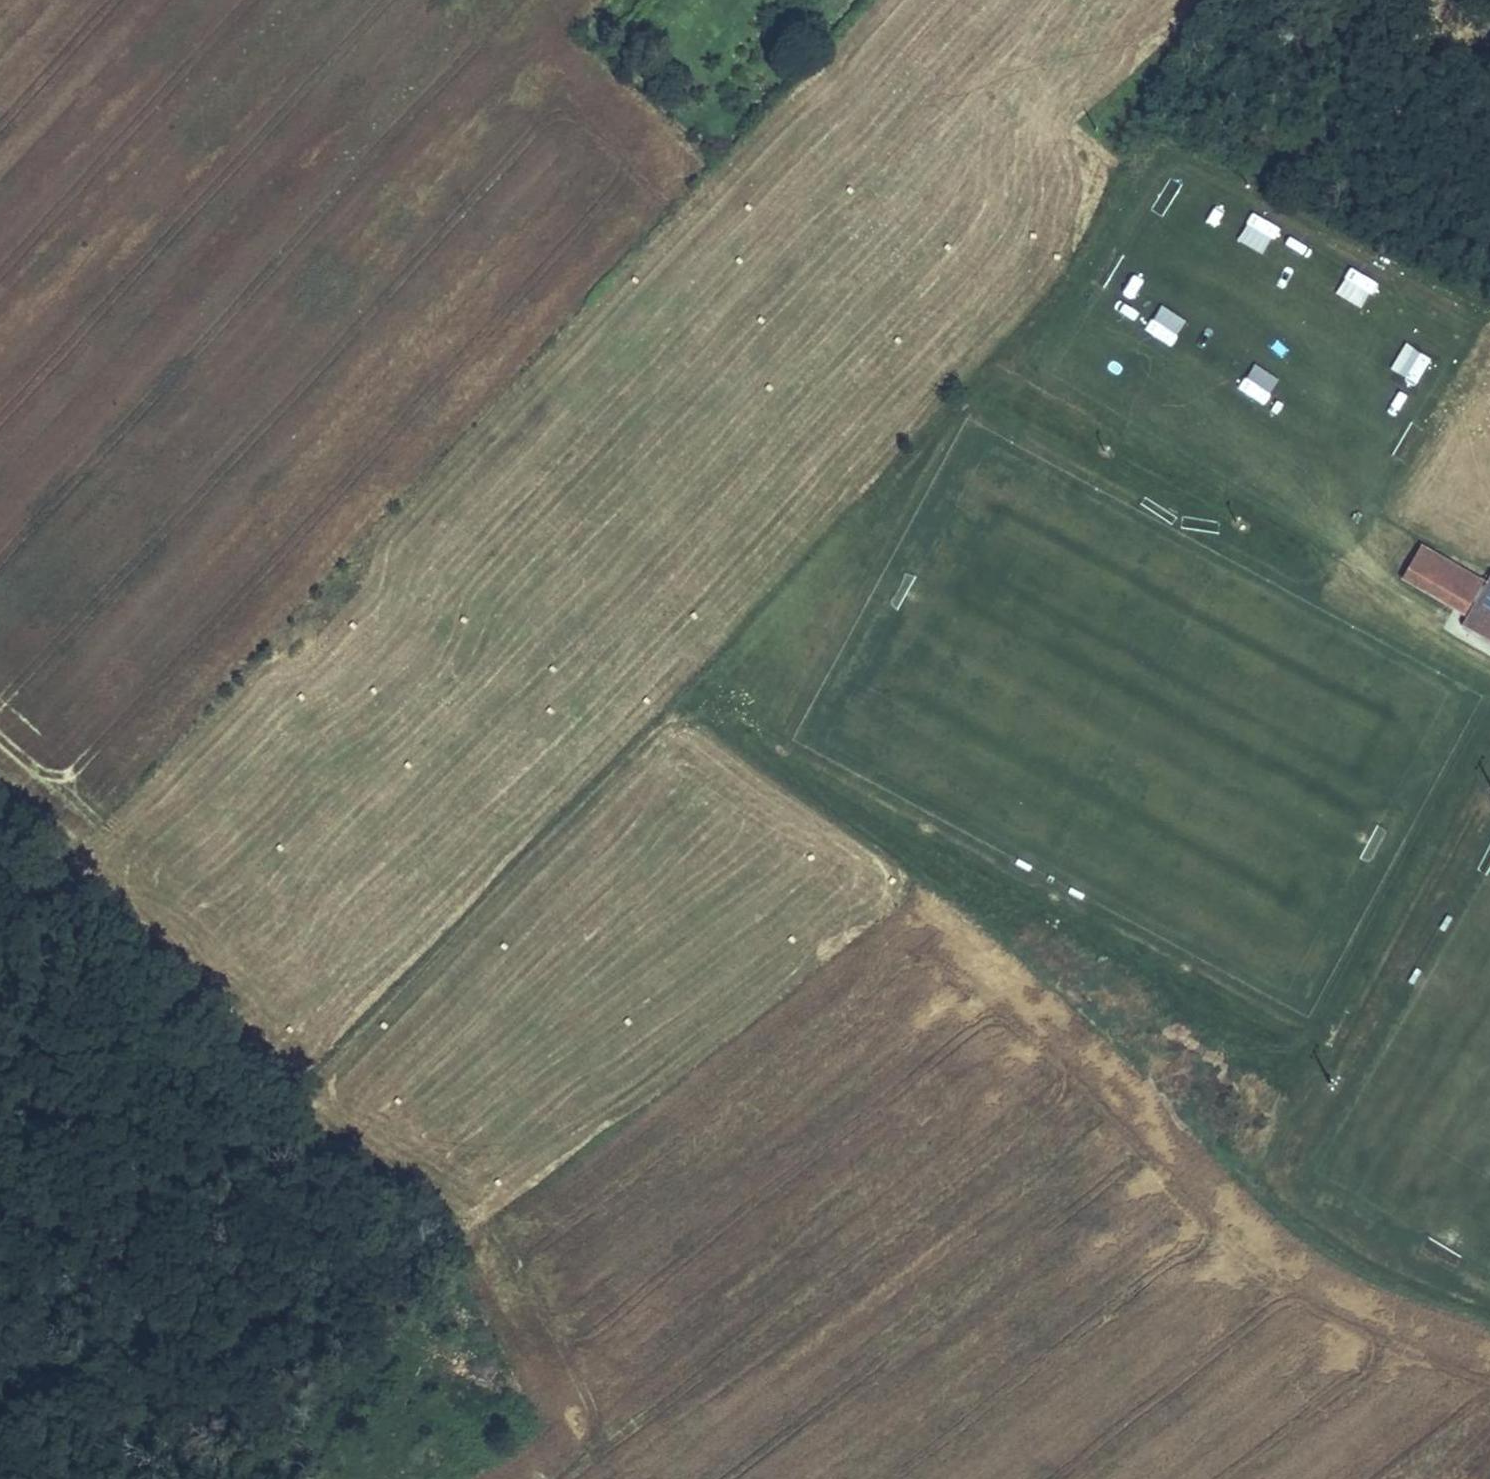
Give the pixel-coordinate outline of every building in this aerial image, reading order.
[(1483,584),(1418,547),(1407,567),(1471,604),(1483,584)] [(1471,604),(1407,567),(1399,579),(1464,617),(1471,604)]
